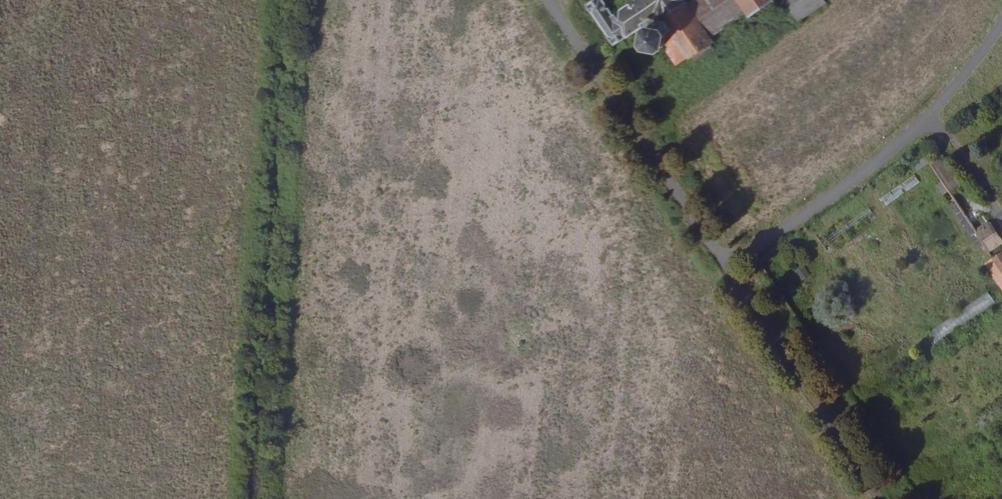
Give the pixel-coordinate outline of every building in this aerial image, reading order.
[(588,6),(614,46),(645,25),(648,46),(659,47),(671,28),(692,59),(710,44),(684,4),(680,0),(635,0),(612,15),(601,0),(595,0),(588,6)] [(742,0),(690,0),(684,4),(710,44),(753,17),(742,0)] [(753,17),(777,1),(776,0),(742,0),(753,17)] [(804,17),(828,0),(791,0),(804,17)] [(659,47),(675,71),(692,59),(671,28),(659,47)] [(959,184),(940,155),(931,162),(948,190),(949,191),(959,184)] [(886,206),(920,182),(914,175),(881,199),(886,206)] [(968,239),(975,235),(956,198),(949,202),(968,239)] [(992,217),(976,229),(986,246),(1001,237),(1001,233),(992,217)] [(994,259),(1001,271),(1001,254),(994,259)] [(793,271),(800,281),(809,275),(802,265),(793,271)] [(933,344),(996,305),(988,293),(925,332),(933,344)]
